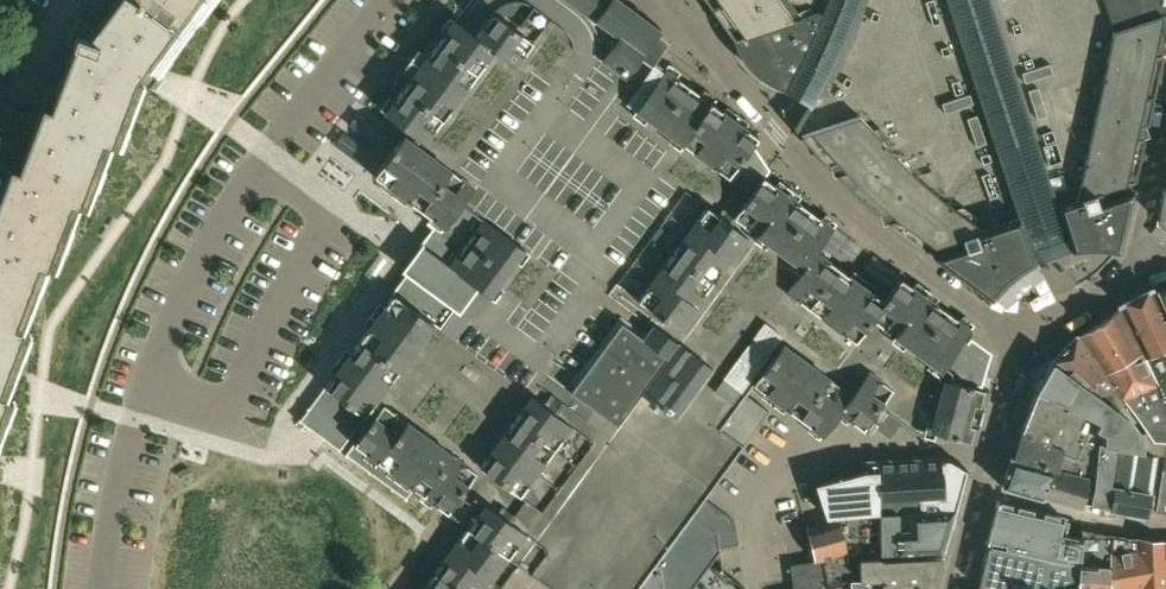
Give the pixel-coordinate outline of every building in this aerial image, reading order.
[(22,328),(15,326),(38,264),(46,267),(70,202),(78,205),(102,141),(110,144),(134,80),(142,83),(145,84),(153,87),(161,76),(160,76),(157,74),(154,72),(150,69),(171,40),(197,5),(201,0),(117,0),(96,29),(77,14),(71,28),(66,43),(75,46),(72,56),(51,110),(43,107),(41,113),(38,120),(3,107),(0,114),(0,174),(8,177),(0,198),(0,388),(22,328)] [(745,587),(721,570),(718,547),(737,544),(734,520),(703,498),(707,492),(708,493),(710,490),(709,489),(724,469),(725,470),(727,467),(726,467),(741,446),(742,446),(744,444),(759,423),(761,421),(760,421),(768,410),(745,393),(752,384),(753,384),(754,383),(774,398),(773,399),(776,401),(776,400),(797,416),(797,417),(799,418),(800,417),(822,434),(839,411),(860,426),(859,427),(861,429),(867,421),(873,425),(890,437),(901,422),(902,423),(903,422),(923,437),(923,438),(925,440),(927,437),(926,436),(931,429),(973,441),(988,389),(976,386),(966,383),(962,369),(959,357),(969,343),(963,339),(970,329),(900,277),(883,301),(817,252),(834,228),(811,211),(812,210),(810,208),(809,210),(788,195),(789,193),(787,192),(786,193),(765,178),(766,177),(764,175),(763,177),(762,176),(766,170),(756,162),(746,155),(759,136),(757,135),(757,136),(736,121),(737,120),(734,118),(734,119),(731,117),(667,70),(668,69),(666,68),(665,69),(658,64),(644,53),(661,29),(659,27),(658,29),(638,13),(639,12),(636,11),(635,12),(619,0),(470,0),(456,20),(452,18),(450,21),(453,23),(439,43),(436,40),(434,44),(437,46),(432,50),(427,53),(422,55),(418,57),(420,69),(422,81),(406,84),(403,88),(402,87),(400,90),(401,90),(398,94),(386,110),(385,110),(384,112),(392,118),(390,120),(388,123),(387,122),(386,123),(403,136),(374,175),(443,225),(444,227),(451,218),(458,223),(441,259),(450,265),(438,281),(433,288),(442,295),(426,317),(393,293),(352,349),(332,377),(302,418),(359,459),(436,515),(442,519),(451,507),(461,514),(460,515),(463,518),(471,523),(468,527),(509,556),(508,557),(518,564),(537,578),(536,578),(539,580),(552,588),(745,588),(745,587)] [(711,7),(712,6),(712,7),(711,8),(733,39),(734,38),(734,39),(733,39),(734,42),(735,44),(737,48),(739,53),(742,58),(743,60),(745,63),(749,68),(753,72),(754,71),(755,72),(754,72),(761,78),(765,81),(768,83),(772,85),(780,88),(786,90),(786,88),(797,94),(810,101),(803,113),(794,128),(796,129),(796,128),(799,131),(801,134),(800,135),(827,164),(827,163),(828,164),(835,162),(838,173),(837,173),(838,175),(837,176),(855,194),(856,193),(857,194),(856,195),(876,212),(877,212),(878,212),(886,210),(890,220),(888,221),(890,222),(889,223),(991,298),(999,288),(1005,282),(1010,277),(1015,273),(1020,269),(1033,262),(1028,248),(1050,241),(1067,236),(1070,249),(1076,248),(1080,248),(1090,248),(1095,248),(1100,248),(1105,248),(1113,250),(1118,251),(1132,188),(1130,189),(1131,181),(1132,181),(1133,180),(1134,180),(1143,139),(1142,139),(1142,137),(1140,137),(1137,127),(1145,124),(1145,123),(1146,123),(1161,55),(1160,54),(1161,52),(1158,53),(1154,43),(1163,40),(1164,39),(1165,39),(1165,32),(1165,0),(706,0),(711,7)] [(1165,187),(1163,187),(1158,220),(1165,227),(1165,187)] [(1157,290),(1165,309),(1165,286),(1157,290)] [(1119,305),(1165,400),(1165,399),(1165,321),(1153,291),(1152,288),(1119,305)] [(1078,334),(1127,405),(1128,405),(1147,433),(1153,442),(1165,443),(1165,399),(1165,400),(1119,305),(1078,334)] [(1064,348),(1052,361),(1089,389),(1102,399),(1116,409),(1130,420),(1142,434),(1147,433),(1128,405),(1127,405),(1078,334),(1077,335),(1064,348)] [(1052,362),(1036,391),(1099,422),(1094,432),(1099,436),(1096,467),(1090,505),(1107,508),(1116,448),(1143,452),(1142,434),(1130,420),(1116,409),(1102,399),(1089,389),(1052,362)] [(1036,391),(1020,429),(1064,448),(1062,454),(1090,465),(1096,467),(1099,436),(1094,432),(1099,422),(1036,391)] [(1020,429),(1012,457),(1055,468),(1055,469),(1089,478),(1090,465),(1062,454),(1064,448),(1020,429)] [(1142,434),(1143,452),(1164,455),(1164,470),(1163,470),(1156,512),(1165,513),(1165,443),(1153,442),(1147,433),(1142,434)] [(1149,510),(1156,456),(1119,450),(1110,509),(1148,516),(1149,510)] [(944,550),(967,467),(949,462),(951,458),(861,461),(862,474),(816,485),(826,517),(838,515),(839,520),(842,538),(849,558),(881,557),(881,553),(944,550)] [(1082,503),(1088,480),(1012,459),(1010,458),(1001,487),(1081,509),(1081,508),(1080,508),(1082,503)] [(1028,555),(1029,552),(1050,558),(1053,559),(1079,563),(1079,561),(1080,550),(1081,538),(1059,533),(1062,517),(997,501),(987,542),(990,542),(989,546),(1028,555)] [(881,557),(849,558),(842,538),(839,520),(807,528),(815,559),(821,558),(826,587),(841,584),(880,585),(880,588),(936,588),(944,553),(881,557)] [(1164,543),(1113,536),(1082,530),(1081,538),(1080,550),(1079,561),(1079,563),(1079,565),(1078,588),(1159,588),(1165,588),(1165,564),(1164,543)] [(1079,565),(1050,559),(1028,555),(989,546),(987,546),(977,586),(990,588),(1078,588),(1079,565)] [(826,587),(821,558),(815,559),(815,560),(790,564),(794,588),(824,588),(827,588),(826,587)]
